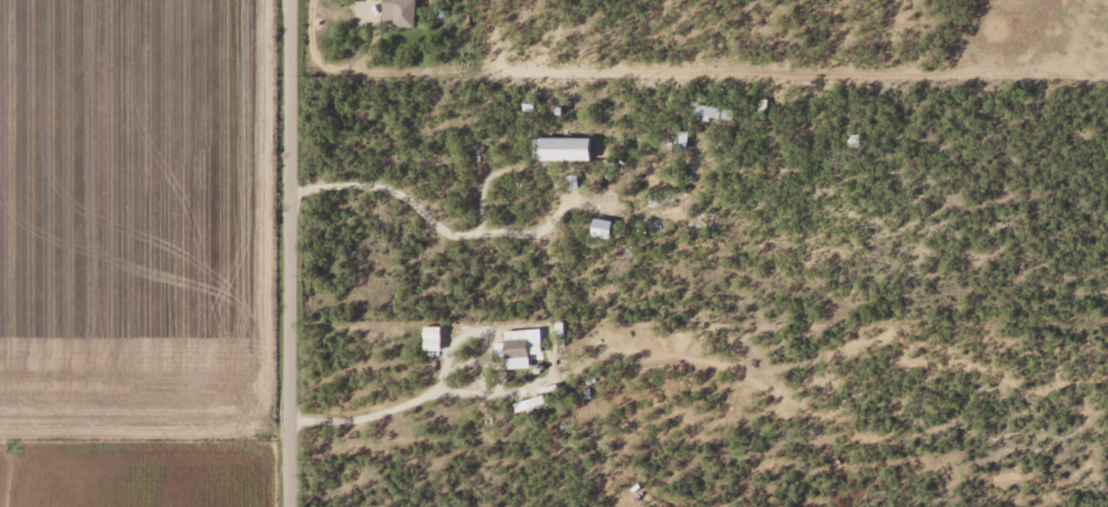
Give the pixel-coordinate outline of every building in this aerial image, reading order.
[(389,27),(412,27),(412,0),(389,0),(389,27)] [(692,118),(729,118),(729,106),(692,106),(692,118)] [(663,149),(684,151),(685,128),(665,127),(663,149)] [(535,161),(586,161),(586,139),(535,139),(535,161)] [(569,175),(569,187),(579,187),(579,175),(569,175)] [(605,240),(608,222),(590,220),(588,238),(605,240)] [(425,351),(444,350),(443,326),(424,326),(425,351)] [(501,339),(501,357),(523,357),(523,339),(501,339)] [(515,404),(518,412),(547,403),(544,395),(515,404)]
